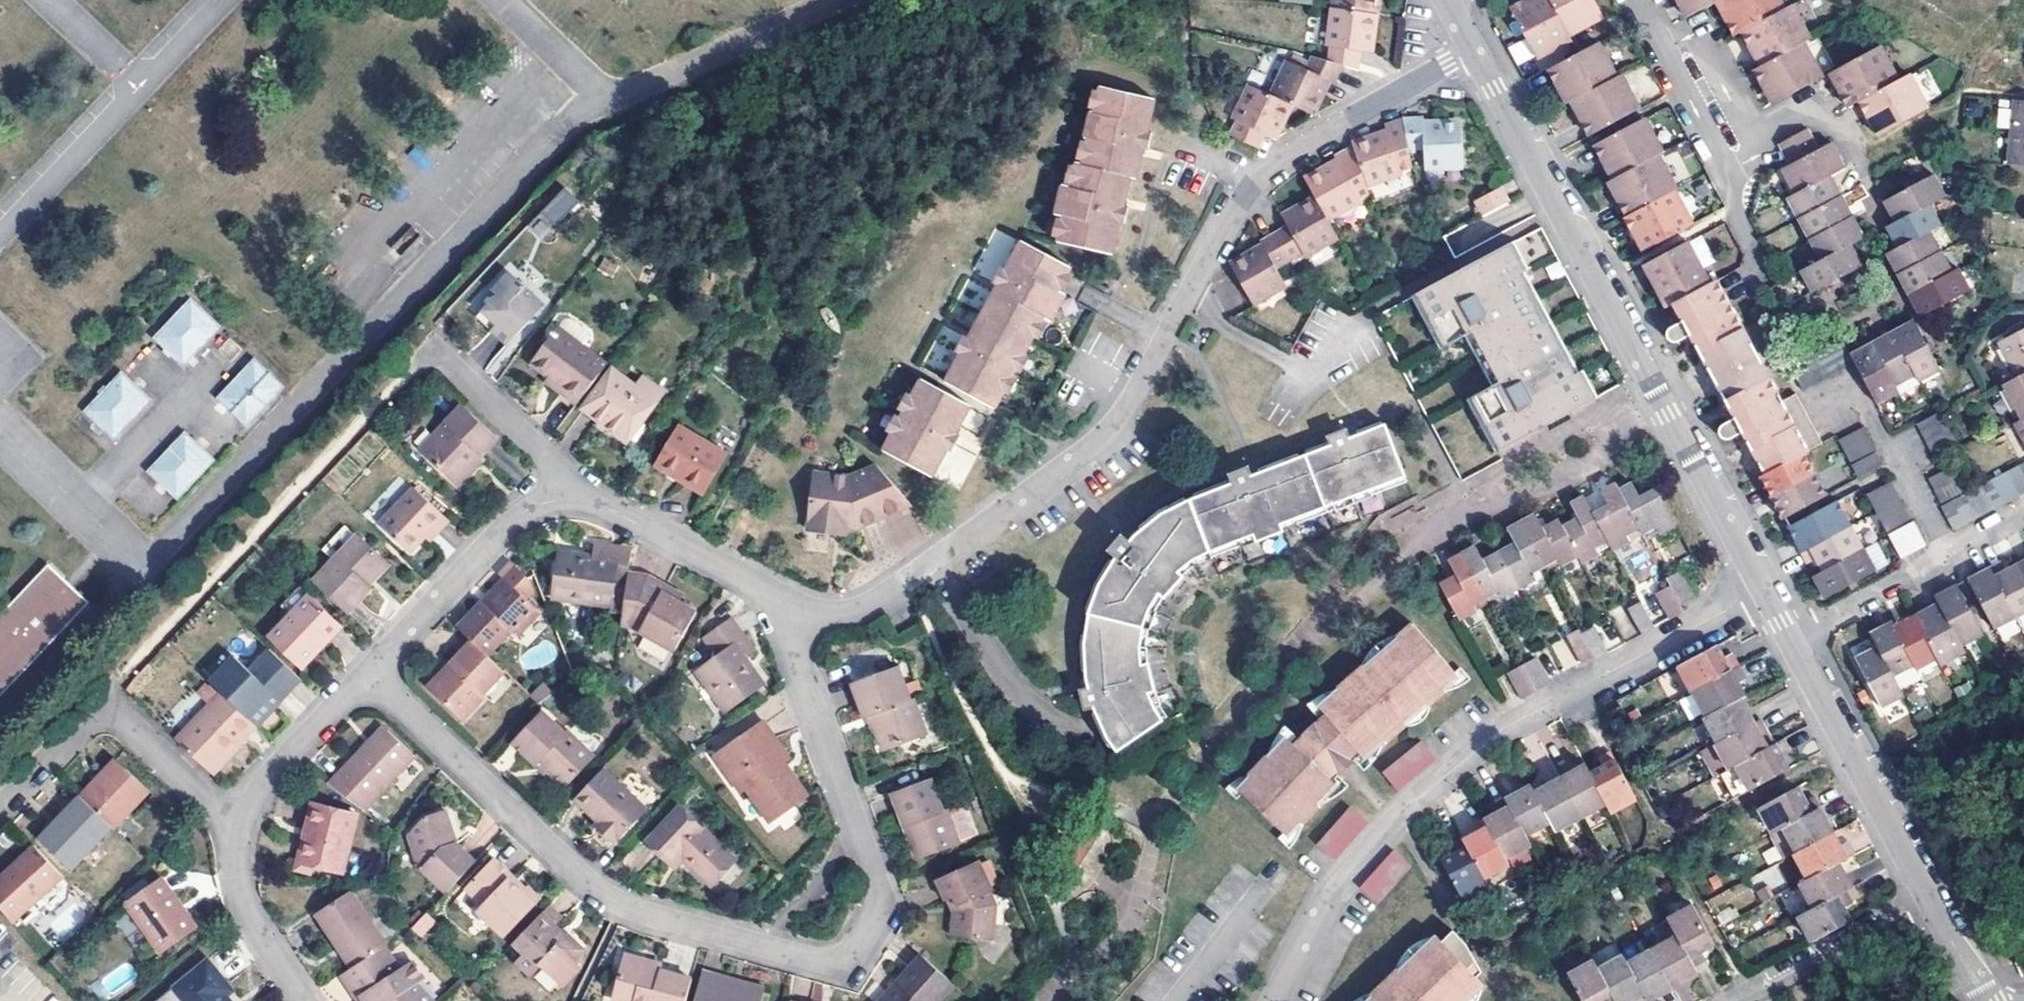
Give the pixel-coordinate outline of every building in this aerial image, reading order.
[(1335,12),(1374,16),(1376,0),(1336,0),(1335,12)] [(1574,44),(1571,39),(1550,0),(1536,0),(1531,3),(1513,12),(1540,62),(1574,44)] [(1595,0),(1550,0),(1571,39),(1605,21),(1595,0)] [(1691,14),(1697,11),(1691,0),(1685,0),(1691,14)] [(1697,11),(1718,0),(1691,0),(1697,11)] [(1729,18),(1734,15),(1732,10),(1727,0),(1719,0),(1729,18)] [(1744,30),(1785,9),(1781,0),(1727,0),(1732,10),(1734,15),(1729,18),(1737,34),(1744,30)] [(1785,9),(1744,30),(1751,45),(1756,43),(1759,47),(1766,62),(1804,43),(1811,39),(1794,4),(1785,9)] [(1343,67),(1359,72),(1361,53),(1369,54),(1374,16),(1335,12),(1328,62),(1343,67)] [(1515,62),(1528,57),(1522,40),(1508,46),(1515,62)] [(1751,45),(1761,65),(1766,62),(1759,47),(1756,43),(1751,45)] [(1822,77),(1804,43),(1766,62),(1761,65),(1754,69),(1762,84),(1767,80),(1770,85),(1777,100),(1822,77)] [(1558,87),(1565,83),(1574,101),(1578,99),(1617,79),(1599,44),(1549,70),(1558,87)] [(1861,100),(1900,80),(1883,46),(1836,70),(1843,85),(1846,90),(1840,93),(1848,107),(1861,100)] [(1290,105),(1311,114),(1321,93),(1327,81),(1334,85),(1343,67),(1328,62),(1311,58),(1305,71),(1291,64),(1275,99),(1290,105)] [(1829,74),(1840,93),(1846,90),(1843,85),(1836,70),(1829,74)] [(1912,74),(1900,80),(1861,100),(1869,114),(1874,111),(1876,115),(1885,132),(1929,108),(1912,74)] [(1583,121),(1592,136),(1641,110),(1623,76),(1617,79),(1578,99),(1588,118),(1583,121)] [(1762,84),(1772,104),(1777,100),(1770,85),(1767,80),(1762,84)] [(1558,87),(1567,105),(1573,102),(1574,101),(1565,83),(1558,87)] [(1275,99),(1252,89),(1231,136),(1259,150),(1265,135),(1273,139),(1290,105),(1275,99)] [(1118,228),(1123,208),(1125,202),(1131,178),(1135,179),(1141,154),(1142,149),(1147,127),(1154,102),(1102,90),(1084,167),(1077,165),(1060,243),(1112,255),(1118,228)] [(1573,102),(1583,121),(1588,118),(1578,99),(1574,101),(1573,102)] [(2023,134),(2023,101),(2014,100),(2010,133),(2023,134)] [(1869,114),(1879,135),(1885,132),(1876,115),(1874,111),(1869,114)] [(1424,117),(1402,119),(1409,152),(1424,152),(1424,167),(1463,165),(1461,125),(1423,126),(1424,117)] [(1664,153),(1646,118),(1596,144),(1604,159),(1608,156),(1619,177),(1658,156),(1664,153)] [(1374,139),(1353,147),(1363,178),(1366,185),(1402,172),(1413,168),(1409,152),(1402,119),(1384,125),(1387,134),(1374,139)] [(1147,127),(1142,149),(1150,151),(1155,128),(1147,127)] [(1787,158),(1810,145),(1815,143),(1808,130),(1780,145),(1787,158)] [(2023,166),(2023,134),(2010,133),(2007,165),(2023,166)] [(1795,193),(1831,175),(1845,168),(1832,144),(1814,153),(1791,165),(1782,169),(1795,193)] [(1791,165),(1814,153),(1810,145),(1787,158),(1789,162),(1791,165)] [(1363,178),(1353,147),(1336,156),(1340,165),(1330,170),(1306,182),(1317,201),(1326,218),(1358,199),(1350,185),(1363,178)] [(1604,159),(1615,179),(1619,177),(1608,156),(1604,159)] [(1628,216),(1674,191),(1677,189),(1658,156),(1619,177),(1615,179),(1624,198),(1619,200),(1628,216)] [(1799,220),(1842,197),(1838,187),(1831,175),(1795,193),(1787,198),(1799,220)] [(1883,201),(1894,221),(1927,204),(1943,196),(1932,175),(1909,187),(1883,201)] [(1615,179),(1610,181),(1619,200),(1624,198),(1615,179)] [(1473,203),(1481,219),(1510,204),(1502,188),(1473,203)] [(577,203),(563,189),(540,214),(555,227),(577,203)] [(1692,225),(1674,191),(1628,216),(1626,217),(1634,233),(1638,230),(1648,249),(1692,225)] [(1799,220),(1810,240),(1853,217),(1850,210),(1842,197),(1799,220)] [(1290,262),(1337,237),(1326,218),(1317,201),(1295,213),(1283,219),(1288,227),(1275,234),(1290,262)] [(1897,248),(1928,232),(1938,226),(1927,204),(1894,221),(1885,226),(1894,243),(1897,248)] [(1123,208),(1118,228),(1124,230),(1129,210),(1123,208)] [(1820,260),(1850,245),(1864,237),(1855,222),(1853,217),(1810,240),(1820,260)] [(1638,230),(1634,233),(1643,251),(1648,249),(1638,230)] [(1898,274),(1939,253),(1928,232),(1897,248),(1887,254),(1895,269),(1898,274)] [(1265,250),(1233,268),(1251,302),(1284,285),(1276,270),(1290,262),(1275,234),(1260,242),(1265,250)] [(1520,241),(1512,245),(1527,272),(1534,268),(1520,241)] [(1656,287),(1699,264),(1688,243),(1645,266),(1656,287)] [(1008,271),(1000,286),(998,290),(973,336),(971,339),(961,357),(947,383),(995,409),(1044,317),(1069,269),(1023,244),(1008,271)] [(1494,389),(1469,403),(1496,452),(1541,429),(1596,400),(1582,375),(1578,377),(1522,274),(1527,272),(1512,245),(1460,273),(1414,298),(1442,351),(1467,336),(1494,389)] [(1800,271),(1812,293),(1861,266),(1859,261),(1850,245),(1820,260),(1800,271)] [(1901,280),(1908,295),(1949,273),(1939,253),(1898,274),(1901,280)] [(1667,307),(1671,305),(1710,284),(1699,264),(1656,287),(1667,307)] [(1000,286),(1008,271),(1003,268),(994,283),(1000,286)] [(1077,303),(1090,280),(1069,269),(1044,317),(1052,321),(1065,297),(1077,303)] [(1949,273),(1908,295),(1911,300),(1920,316),(1969,289),(1957,269),(1949,273)] [(544,306),(509,273),(491,292),(495,297),(481,312),(496,327),(491,332),(506,346),(544,306)] [(1801,452),(1808,449),(1768,375),(1743,330),(1767,317),(1756,295),(1732,308),(1717,281),(1710,284),(1671,305),(1681,322),(1670,329),(1667,332),(1666,334),(1666,337),(1667,340),(1670,343),(1672,343),(1675,343),(1686,338),(1688,336),(1733,418),(1731,420),(1722,426),(1719,430),(1718,432),(1719,435),(1720,437),(1722,438),(1724,438),(1727,438),(1740,432),(1763,473),(1801,452)] [(167,349),(174,355),(184,365),(219,329),(192,302),(157,339),(167,349)] [(496,327),(481,312),(475,318),(491,332),(496,327)] [(578,406),(609,365),(585,346),(592,339),(591,331),(574,319),(566,319),(532,365),(548,376),(545,382),(578,406)] [(1892,331),(1915,374),(1918,381),(1940,370),(1930,351),(1913,319),(1897,328),(1892,331)] [(2023,372),(2023,326),(1996,340),(2015,376),(2023,372)] [(1871,341),(1894,384),(1915,374),(1892,331),(1886,334),(1871,341)] [(961,357),(971,339),(965,336),(955,353),(961,357)] [(1826,344),(1839,369),(1854,361),(1849,353),(1840,336),(1826,344)] [(1854,361),(1876,403),(1898,391),(1894,384),(1871,341),(1866,344),(1849,353),(1854,361)] [(1814,351),(1826,376),(1839,369),(1826,344),(1814,351)] [(174,355),(167,349),(164,352),(170,359),(174,355)] [(1801,357),(1814,382),(1826,376),(1814,351),(1801,357)] [(1814,382),(1801,357),(1788,365),(1801,389),(1814,382)] [(247,425),(281,387),(255,362),(220,399),(247,425)] [(1768,375),(1808,449),(1821,442),(1795,392),(1782,368),(1768,375)] [(1590,371),(1582,375),(1596,400),(1603,396),(1590,371)] [(638,391),(612,372),(583,411),(618,437),(632,420),(640,426),(657,404),(638,391)] [(2023,416),(2023,372),(2015,376),(2001,383),(2019,419),(2023,416)] [(108,390),(102,396),(87,412),(114,438),(150,400),(123,374),(108,390)] [(645,381),(638,391),(657,404),(664,395),(645,381)] [(932,476),(947,449),(955,433),(957,430),(970,406),(922,381),(885,451),(932,476)] [(102,396),(108,390),(105,387),(98,393),(102,396)] [(461,406),(433,436),(438,440),(424,455),(458,487),(478,466),(475,463),(498,440),(461,406)] [(1916,422),(1923,435),(1946,423),(1939,410),(1916,422)] [(2019,419),(2013,422),(2023,444),(2023,416),(2019,419)] [(626,444),(640,426),(632,420),(618,437),(626,444)] [(1930,448),(1953,436),(1946,423),(1923,435),(1930,448)] [(1849,432),(1862,457),(1873,451),(1876,449),(1862,424),(1849,432)] [(1210,553),(1404,477),(1383,425),(1356,435),(1349,438),(1332,445),(1256,474),(1250,477),(1234,484),(1186,502),(1164,514),(1135,536),(1131,541),(1126,546),(1117,557),(1103,580),(1093,603),(1089,615),(1084,645),(1085,670),(1088,685),(1090,691),(1095,708),(1100,721),(1109,739),(1118,752),(1163,721),(1148,694),(1156,691),(1149,663),(1143,666),(1141,652),(1143,630),(1150,609),(1158,594),(1165,600),(1183,578),(1179,572),(1190,563),(1210,553)] [(701,493),(724,454),(677,426),(654,465),(701,493)] [(1332,445),(1349,438),(1347,431),(1329,437),(1332,445)] [(1849,432),(1836,439),(1849,463),(1862,457),(1849,432)] [(955,433),(947,449),(954,452),(961,437),(955,433)] [(177,497),(213,459),(186,434),(150,472),(177,497)] [(438,440),(433,436),(419,451),(424,455),(438,440)] [(1937,462),(1959,449),(1953,436),(1930,448),(1937,462)] [(1880,463),(1873,451),(1862,457),(1849,463),(1856,476),(1880,463)] [(1762,480),(1770,495),(1813,472),(1801,452),(1763,473),(1759,475),(1762,480)] [(1934,491),(1958,478),(1951,464),(1927,476),(1934,491)] [(2016,496),(2023,491),(2023,477),(2017,464),(2004,472),(2016,496)] [(806,530),(831,534),(831,526),(838,527),(845,529),(856,530),(907,508),(874,468),(850,479),(815,475),(806,530)] [(1234,484),(1250,477),(1247,470),(1231,476),(1234,484)] [(1781,516),(1824,493),(1813,472),(1770,495),(1779,512),(1781,516)] [(1991,478),(2004,502),(2016,496),(2004,472),(1991,478)] [(1407,484),(1404,477),(1210,553),(1190,563),(1179,572),(1183,578),(1165,600),(1158,594),(1150,609),(1143,630),(1141,652),(1143,666),(1149,663),(1156,691),(1148,694),(1163,721),(1184,706),(1172,685),(1166,660),(1167,635),(1179,611),(1196,589),(1384,500),(1381,495),(1407,484)] [(1940,502),(1952,496),(1964,490),(1958,478),(1934,491),(1940,502)] [(1991,478),(1978,485),(1990,509),(2004,502),(1991,478)] [(1871,505),(1896,492),(1889,479),(1864,492),(1871,505)] [(1965,492),(1977,516),(1990,509),(1978,485),(1965,492)] [(450,519),(415,487),(380,523),(412,551),(427,536),(429,533),(433,529),(437,533),(450,519)] [(1643,538),(1622,495),(1618,487),(1604,495),(1611,508),(1594,516),(1608,544),(1612,553),(1643,538)] [(1636,488),(1622,495),(1643,538),(1657,532),(1660,538),(1676,530),(1659,495),(1643,503),(1636,488)] [(1964,490),(1952,496),(1965,522),(1977,516),(1965,492),(1964,490)] [(1879,519),(1904,506),(1896,492),(1871,505),(1879,519)] [(1952,496),(1940,502),(1939,503),(1952,528),(1965,522),(1952,496)] [(1799,550),(1849,524),(1835,499),(1786,525),(1799,550)] [(1593,551),(1608,544),(1594,516),(1586,501),(1572,507),(1578,520),(1563,527),(1578,559),(1581,565),(1597,558),(1593,551)] [(1886,532),(1899,525),(1910,519),(1904,506),(1879,519),(1886,532)] [(1543,531),(1537,516),(1523,522),(1544,566),(1557,559),(1560,567),(1578,559),(1563,527),(1561,522),(1543,531)] [(1899,525),(1912,549),(1926,542),(1912,518),(1910,519),(1899,525)] [(1544,566),(1523,522),(1508,529),(1516,545),(1500,551),(1518,587),(1533,580),(1529,572),(1544,566)] [(1862,549),(1849,524),(1799,550),(1806,562),(1814,558),(1821,570),(1862,549)] [(1886,532),(1899,556),(1912,549),(1899,525),(1886,532)] [(831,526),(831,534),(844,536),(845,529),(838,527),(831,526)] [(429,533),(427,536),(430,540),(437,533),(433,529),(429,533)] [(364,584),(385,561),(358,535),(313,582),(348,614),(370,589),(369,588),(364,584)] [(1117,557),(1126,546),(1120,541),(1111,551),(1117,557)] [(1876,570),(1889,565),(1879,541),(1866,547),(1876,570)] [(595,544),(592,560),(590,567),(577,563),(579,558),(557,553),(548,590),(607,605),(612,582),(627,586),(628,576),(632,553),(595,544)] [(1475,545),(1462,552),(1482,595),(1495,589),(1499,596),(1518,587),(1500,551),(1482,560),(1475,545)] [(1812,575),(1823,596),(1873,570),(1862,549),(1821,570),(1812,575)] [(1482,595),(1462,552),(1447,558),(1454,574),(1438,581),(1455,617),(1471,610),(1467,602),(1482,595)] [(590,567),(592,560),(579,558),(577,563),(590,567)] [(2014,616),(2023,611),(2023,576),(2017,562),(2009,566),(2005,568),(2001,560),(1988,566),(2014,616)] [(390,566),(385,561),(364,584),(369,588),(390,566)] [(471,641),(488,657),(509,630),(515,634),(537,607),(522,594),(526,589),(521,575),(505,561),(494,574),(499,579),(505,583),(484,608),(480,604),(459,630),(471,641)] [(1975,592),(1993,627),(2014,616),(1988,566),(1967,577),(1975,592)] [(49,569),(0,621),(0,694),(87,604),(49,569)] [(1679,573),(1667,579),(1672,587),(1682,606),(1692,600),(1693,599),(1679,573)] [(663,595),(667,589),(652,580),(628,576),(627,586),(621,628),(635,629),(673,653),(697,614),(678,604),(663,595)] [(484,608),(505,583),(499,579),(480,604),(484,608)] [(1938,601),(1961,644),(1981,633),(1963,598),(1955,583),(1935,594),(1938,601)] [(282,607),(291,615),(310,594),(302,587),(282,607)] [(1657,594),(1671,621),(1686,613),(1682,606),(1672,587),(1657,594)] [(663,595),(678,604),(682,597),(667,589),(663,595)] [(1495,589),(1482,595),(1488,605),(1499,596),(1495,589)] [(291,615),(270,637),(303,668),(328,640),(327,640),(342,624),(310,594),(291,615)] [(1467,602),(1471,610),(1488,605),(1482,595),(1467,602)] [(1913,614),(1936,657),(1940,663),(1964,650),(1961,644),(1938,601),(1921,610),(1913,614)] [(1641,637),(1655,629),(1641,603),(1628,610),(1641,637)] [(1900,621),(1892,625),(1913,664),(1916,668),(1936,657),(1913,614),(1900,621)] [(738,662),(743,658),(753,651),(728,618),(700,641),(715,658),(694,675),(725,715),(764,685),(752,670),(747,674),(744,670),(738,662)] [(1877,645),(1892,675),(1913,664),(1892,625),(1890,620),(1883,624),(1869,631),(1877,645)] [(1459,679),(1410,625),(1316,707),(1324,715),(1358,754),(1365,761),(1459,679)] [(1594,628),(1580,635),(1592,658),(1594,662),(1608,654),(1594,628)] [(1565,638),(1579,664),(1592,658),(1580,635),(1578,631),(1565,638)] [(484,694),(504,672),(488,657),(471,641),(451,664),(456,669),(450,675),(448,673),(433,690),(465,719),(486,696),(484,694)] [(1892,675),(1877,645),(1855,656),(1881,706),(1902,694),(1892,675)] [(220,693),(245,716),(267,692),(269,689),(274,693),(279,699),(300,676),(268,647),(249,669),(245,666),(220,693)] [(1717,648),(1710,652),(1715,663),(1722,660),(1717,648)] [(1694,692),(1736,669),(1730,656),(1722,660),(1715,663),(1710,652),(1679,668),(1691,693),(1694,692)] [(752,670),(743,658),(738,662),(744,670),(747,674),(752,670)] [(1549,686),(1534,660),(1521,667),(1535,693),(1549,686)] [(430,687),(433,690),(448,673),(450,675),(456,669),(451,664),(430,687)] [(908,700),(896,667),(850,685),(862,717),(869,715),(883,750),(924,735),(910,698),(908,700)] [(1535,693),(1521,667),(1508,673),(1522,701),(1535,693)] [(1744,681),(1736,669),(1694,692),(1707,717),(1733,703),(1740,700),(1732,687),(1738,684),(1744,681)] [(210,683),(206,679),(194,692),(198,696),(210,683)] [(528,694),(538,703),(551,690),(541,680),(528,694)] [(231,751),(255,725),(250,720),(245,716),(220,693),(210,683),(198,696),(210,707),(177,742),(211,773),(231,751)] [(1745,697),(1738,684),(1732,687),(1740,700),(1745,697)] [(267,692),(245,716),(250,720),(274,693),(269,689),(267,692)] [(1095,708),(1090,691),(1081,692),(1086,710),(1095,708)] [(1739,715),(1746,713),(1740,700),(1733,703),(1738,712),(1739,715)] [(1718,743),(1753,725),(1746,713),(1739,715),(1738,712),(1733,703),(1707,717),(1705,718),(1718,743)] [(540,762),(550,771),(566,786),(595,757),(568,731),(565,735),(541,713),(514,743),(536,764),(540,762)] [(869,715),(862,717),(875,753),(883,750),(869,715)] [(1190,733),(1181,715),(1165,724),(1175,742),(1190,733)] [(1358,754),(1324,715),(1292,745),(1329,780),(1345,765),(1358,754)] [(1760,721),(1753,725),(1757,734),(1766,750),(1773,746),(1760,721)] [(738,793),(744,790),(768,825),(808,798),(784,762),(788,760),(762,723),(714,756),(738,793)] [(1757,734),(1753,725),(1718,743),(1717,744),(1730,769),(1736,765),(1766,750),(1757,734)] [(369,753),(389,732),(384,727),(364,749),(369,753)] [(369,753),(364,749),(329,785),(363,811),(415,758),(389,732),(369,753)] [(1292,745),(1286,738),(1236,789),(1288,839),(1338,789),(1329,780),(1292,745)] [(1435,759),(1422,741),(1381,774),(1396,790),(1435,759)] [(1776,760),(1782,757),(1788,754),(1782,741),(1773,746),(1766,750),(1736,765),(1730,769),(1720,774),(1734,800),(1750,792),(1783,774),(1779,765),(1776,760)] [(1717,744),(1702,752),(1715,776),(1730,769),(1717,744)] [(231,751),(211,773),(216,778),(236,755),(231,751)] [(1611,813),(1636,800),(1611,754),(1597,761),(1601,770),(1603,774),(1598,777),(1593,780),(1606,804),(1611,813)] [(117,757),(97,777),(101,780),(82,800),(111,828),(150,788),(117,757)] [(1789,771),(1782,757),(1776,760),(1779,765),(1783,774),(1789,771)] [(540,762),(536,764),(547,775),(550,771),(540,762)] [(1561,780),(1580,817),(1606,804),(1593,780),(1591,775),(1587,767),(1582,770),(1561,780)] [(644,810),(601,770),(572,800),(600,827),(597,831),(610,843),(613,840),(615,842),(644,810)] [(1603,774),(1601,770),(1591,775),(1593,780),(1598,777),(1603,774)] [(101,780),(97,777),(78,796),(80,798),(82,800),(101,780)] [(927,780),(889,793),(900,824),(906,822),(918,853),(954,840),(954,837),(970,831),(961,805),(944,811),(943,808),(939,809),(927,780)] [(1561,780),(1535,794),(1550,823),(1555,831),(1580,817),(1561,780)] [(1507,800),(1526,836),(1550,823),(1535,794),(1531,787),(1507,800)] [(1798,804),(1804,801),(1798,789),(1792,793),(1795,799),(1798,804)] [(1773,835),(1783,830),(1819,811),(1812,797),(1804,801),(1798,804),(1795,799),(1792,793),(1760,809),(1773,835)] [(80,798),(62,817),(66,821),(45,843),(72,869),(111,828),(82,800),(80,798)] [(1531,845),(1526,836),(1507,800),(1493,807),(1496,815),(1492,817),(1484,821),(1488,828),(1505,860),(1531,845)] [(316,820),(304,865),(313,867),(343,875),(358,819),(313,806),(310,818),(316,820)] [(676,854),(682,859),(709,882),(733,856),(677,807),(647,842),(669,861),(676,854)] [(1332,862),(1366,823),(1351,809),(1316,847),(1332,862)] [(1819,811),(1783,830),(1796,855),(1825,840),(1818,827),(1826,823),(1819,811)] [(416,867),(446,894),(475,864),(454,846),(447,848),(446,843),(452,840),(444,813),(424,820),(405,837),(416,867)] [(66,821),(62,817),(41,839),(45,843),(66,821)] [(313,867),(304,865),(316,820),(310,818),(296,871),(311,875),(313,867)] [(1483,820),(1471,826),(1475,835),(1484,831),(1488,828),(1484,821),(1483,820)] [(906,822),(900,824),(912,856),(918,853),(906,822)] [(1829,829),(1826,823),(1818,827),(1825,840),(1833,836),(1829,829)] [(1464,841),(1484,879),(1508,866),(1505,860),(1488,828),(1484,831),(1475,835),(1464,841)] [(1783,830),(1773,835),(1786,860),(1789,859),(1796,855),(1783,830)] [(1789,859),(1803,885),(1839,865),(1854,857),(1847,843),(1838,847),(1835,841),(1833,836),(1825,840),(1796,855),(1789,859)] [(1489,887),(1484,879),(1464,841),(1450,849),(1454,856),(1450,859),(1441,864),(1462,901),(1489,887)] [(39,851),(35,847),(15,865),(18,869),(39,851)] [(1412,866),(1393,850),(1359,887),(1378,904),(1412,866)] [(15,865),(0,878),(0,908),(14,926),(64,879),(39,851),(18,869),(15,865)] [(676,854),(669,861),(675,866),(682,859),(676,854)] [(508,881),(511,877),(494,859),(466,888),(483,905),(478,910),(480,913),(478,918),(485,924),(492,924),(505,937),(540,900),(527,888),(526,890),(521,894),(508,881)] [(991,890),(976,859),(933,878),(942,899),(951,895),(955,905),(957,911),(952,910),(951,935),(992,938),(994,913),(990,912),(991,897),(989,891),(991,890)] [(1839,865),(1803,885),(1801,885),(1814,910),(1845,894),(1851,891),(1841,871),(1839,865)] [(521,894),(526,890),(511,877),(508,881),(521,894)] [(128,904),(164,955),(198,930),(163,879),(128,904)] [(1743,882),(1706,900),(1713,913),(1749,895),(1743,882)] [(385,946),(386,946),(351,893),(315,917),(334,947),(340,943),(355,965),(385,946)] [(1837,913),(1843,910),(1852,906),(1845,894),(1814,910),(1800,917),(1813,942),(1844,926),(1839,918),(1837,913)] [(1694,907),(1669,921),(1678,938),(1691,964),(1702,958),(1699,952),(1704,950),(1714,945),(1694,907)] [(560,920),(548,908),(514,943),(526,955),(518,964),(530,976),(541,965),(563,986),(579,969),(572,962),(583,951),(567,936),(562,942),(551,931),(560,920)] [(1849,923),(1843,910),(1837,913),(1839,918),(1844,926),(1849,923)] [(410,929),(422,938),(436,921),(424,912),(410,929)] [(1453,931),(1442,943),(1477,979),(1482,974),(1466,944),(1453,931)] [(1366,1000),(1471,1000),(1485,987),(1477,979),(1442,943),(1435,936),(1366,1000)] [(1653,952),(1673,989),(1694,977),(1698,975),(1691,964),(1678,938),(1653,952)] [(340,943),(334,947),(349,970),(355,965),(340,943)] [(415,981),(422,977),(413,961),(400,970),(385,946),(355,965),(349,970),(362,992),(360,995),(364,1000),(434,1000),(415,981)] [(1627,966),(1646,1000),(1650,1000),(1653,1000),(1673,989),(1653,952),(1627,966)] [(694,980),(662,973),(665,964),(629,954),(615,1000),(617,1000),(688,1000),(694,980)] [(892,987),(878,1000),(940,1000),(955,985),(921,955),(900,979),(904,982),(895,991),(892,987)] [(1627,966),(1623,958),(1598,970),(1615,1000),(1646,1000),(1627,966)] [(224,989),(229,983),(212,962),(164,1000),(233,1000),(229,995),(224,989)] [(1598,970),(1594,962),(1568,976),(1582,1000),(1615,1000),(1598,970)] [(737,978),(705,969),(696,1000),(763,1000),(765,997),(734,988),(737,978)] [(360,995),(362,992),(349,970),(341,974),(358,1000),(364,1000),(360,995)] [(767,987),(737,978),(734,988),(765,997),(767,987)] [(900,979),(892,987),(895,991),(904,982),(900,979)] [(235,990),(229,983),(224,989),(229,995),(235,990)]
